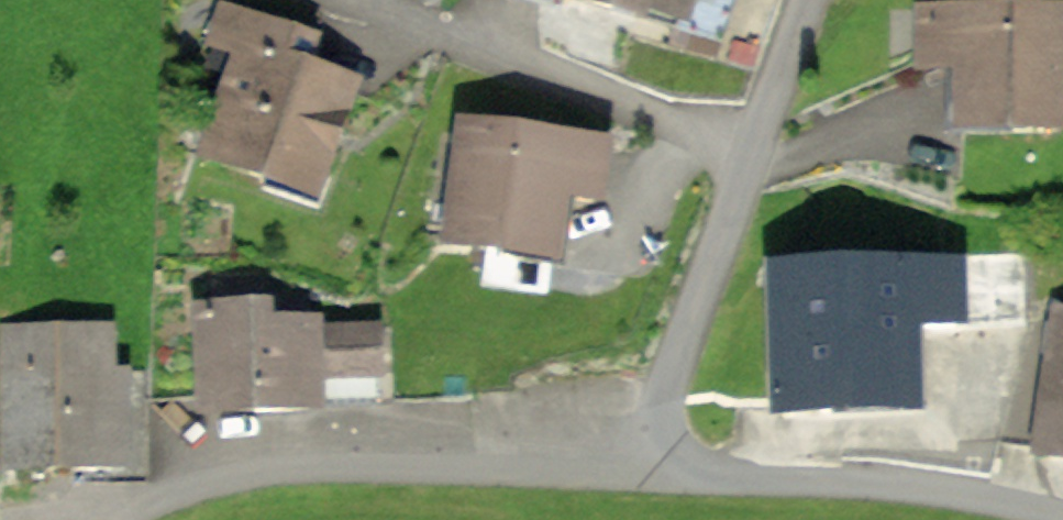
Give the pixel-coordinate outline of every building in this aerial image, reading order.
[(674,52),(691,0),(514,0),(674,52)] [(305,34),(230,10),(222,35),(243,41),(207,148),(315,183),(350,77),(297,59),(305,34)] [(1052,10),(921,12),(922,62),(957,62),(958,117),(1054,116),(1052,10)] [(607,141),(475,123),(460,233),(555,246),(564,184),(600,189),(607,141)] [(953,273),(783,274),(784,399),(912,398),(911,321),(953,321),(953,273)] [(1061,316),(1042,436),(1062,439),(1062,317),(1061,316)] [(377,323),(185,319),(182,429),(313,431),(314,390),(375,391),(377,323)] [(0,341),(0,479),(114,479),(115,342),(0,341)]
